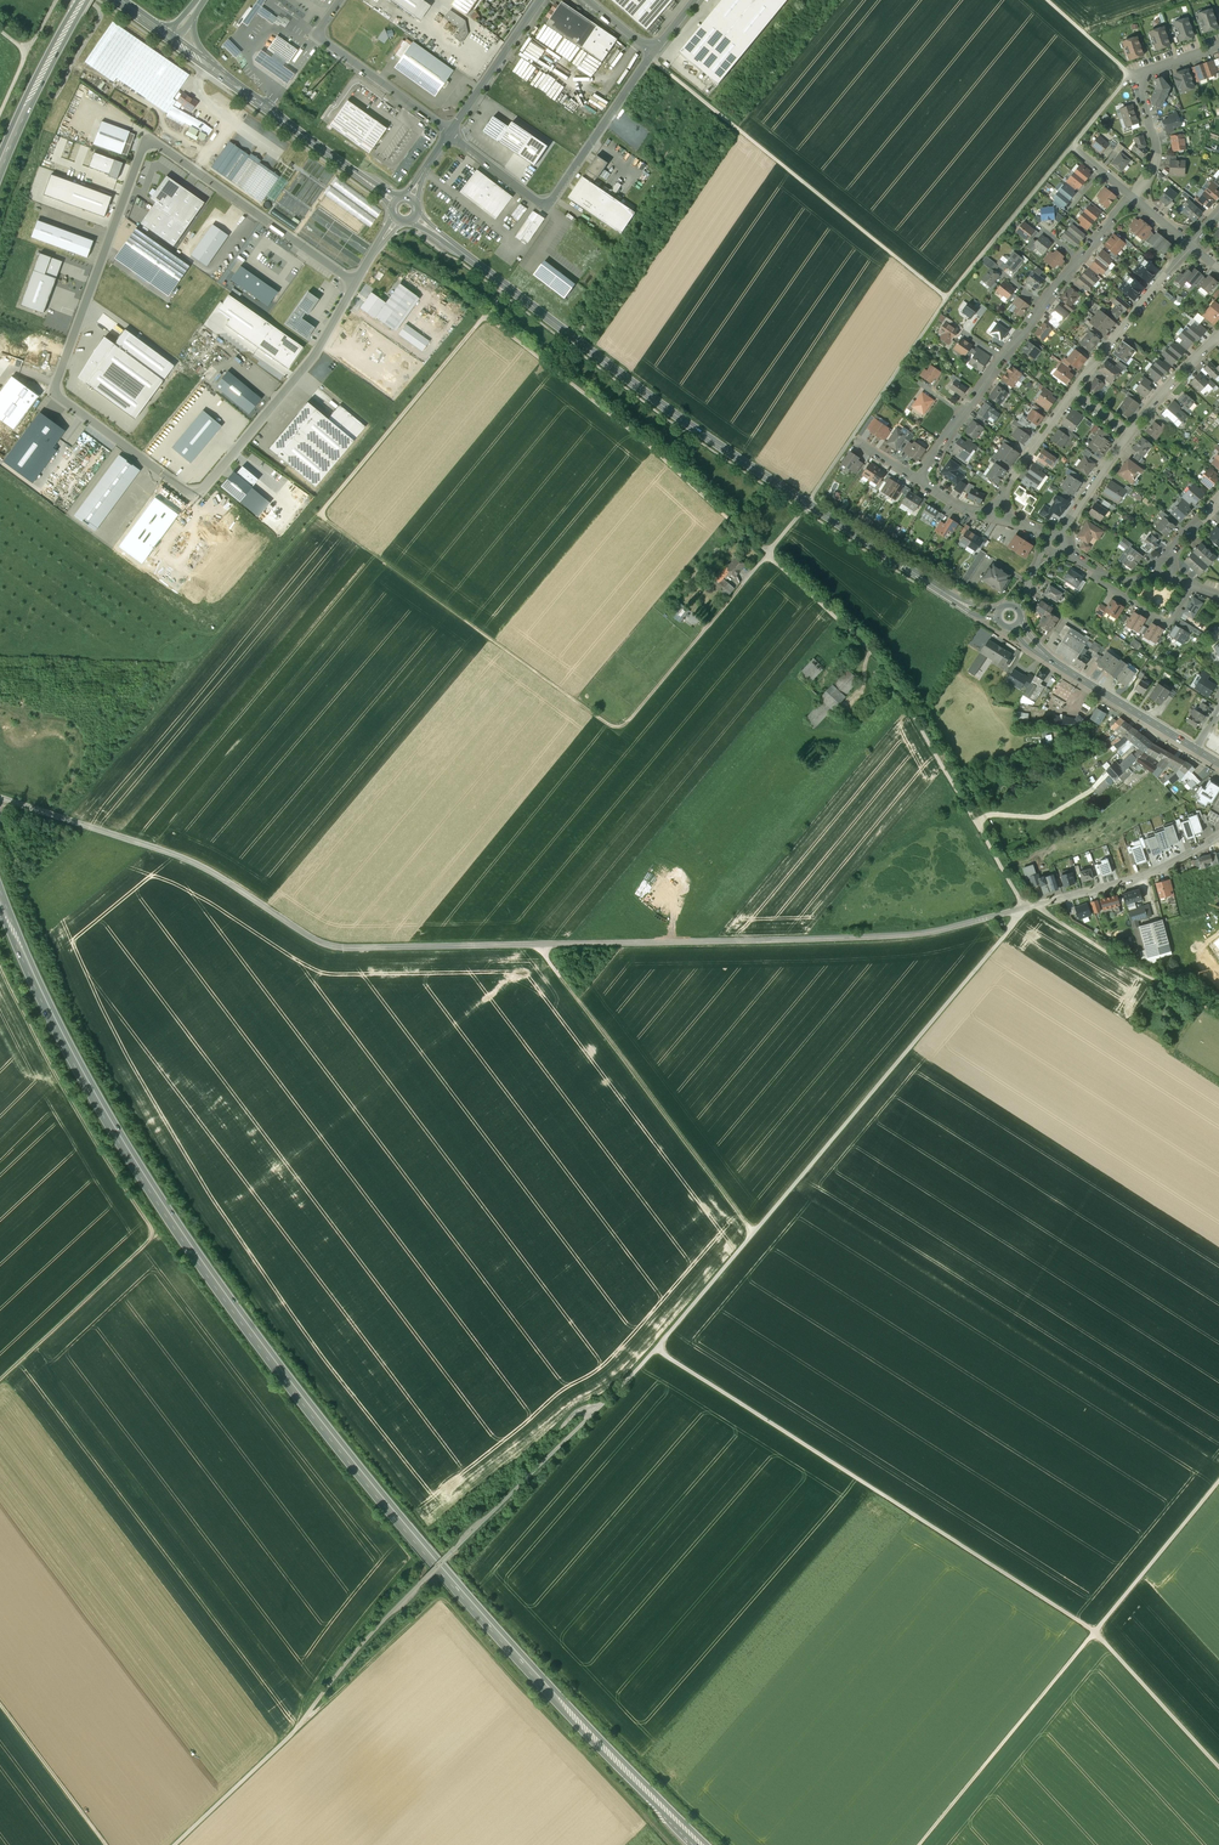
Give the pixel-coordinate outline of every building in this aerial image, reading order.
[(263,0),(258,0),(252,9),(242,23),(245,25),(247,26),(257,14),(261,7),(265,2),(263,0)] [(421,0),(390,0),(418,20),(429,5),(421,0)] [(456,1),(471,11),(478,0),(457,0),(456,1)] [(646,31),(671,0),(610,0),(646,31)] [(680,53),(719,85),(788,0),(724,0),(680,53)] [(566,5),(562,2),(558,7),(555,5),(547,16),(550,19),(546,24),(582,48),(597,26),(592,22),(585,18),(587,14),(584,12),(582,16),(570,7),(566,5)] [(261,7),(257,14),(272,25),(273,22),(277,18),(261,7)] [(242,23),(252,9),(249,8),(236,25),(239,27),(242,23)] [(450,10),(445,18),(461,29),(455,38),(462,42),(468,34),(465,21),(450,10)] [(1211,10),(1197,15),(1199,20),(1198,20),(1200,28),(1202,28),(1204,33),(1218,28),(1211,10)] [(277,18),(273,22),(278,26),(279,24),(283,19),(278,16),(277,18)] [(283,19),(279,24),(285,28),(289,21),(284,18),(283,19)] [(1187,19),(1173,23),(1175,29),(1174,29),(1176,37),(1178,36),(1180,42),(1194,37),(1187,19)] [(189,75),(112,22),(85,62),(113,82),(116,78),(167,113),(172,106),(176,101),(173,99),(189,75)] [(597,26),(582,48),(594,57),(592,60),(595,62),(597,59),(602,62),(617,40),(601,29),(600,28),(597,26)] [(1169,46),(1163,28),(1149,32),(1151,38),(1150,38),(1152,46),(1154,46),(1156,51),(1169,46)] [(388,38),(386,32),(384,29),(377,39),(384,44),(388,38)] [(297,51),(277,36),(267,50),(273,54),(285,62),(287,64),(297,51)] [(1136,38),(1123,42),(1125,48),(1123,48),(1126,56),(1127,55),(1129,61),(1143,56),(1136,38)] [(228,40),(222,45),(235,58),(240,53),(228,40)] [(452,71),(413,43),(395,68),(434,96),(441,87),(444,89),(448,83),(446,81),(452,71)] [(270,58),(261,51),(259,52),(254,60),(258,63),(266,69),(273,74),(280,79),(286,84),(287,84),(294,75),(293,74),(282,66),(285,62),(273,54),(270,58)] [(1210,62),(1203,65),(1207,78),(1215,75),(1214,72),(1210,62)] [(1203,65),(1195,67),(1199,78),(1200,81),(1207,78),(1203,65)] [(1188,70),(1183,72),(1183,71),(1178,73),(1178,74),(1174,75),(1175,78),(1179,88),(1178,88),(1180,93),(1183,92),(1189,90),(1189,89),(1194,88),(1191,80),(1190,80),(1189,76),(1190,76),(1188,70)] [(1170,88),(1161,78),(1156,81),(1157,85),(1156,87),(1157,87),(1156,90),(1155,89),(1151,99),(1153,105),(1160,108),(1164,101),(1163,101),(1167,95),(1170,88)] [(192,100),(182,93),(177,101),(182,104),(185,107),(185,108),(191,112),(197,102),(192,99),(192,100)] [(373,120),(347,101),(333,120),(372,149),(386,129),(373,120)] [(1124,108),(1120,109),(1123,119),(1135,114),(1132,105),(1124,108)] [(208,136),(212,129),(205,123),(172,106),(167,113),(191,127),(198,131),(201,132),(206,135),(208,136)] [(1135,114),(1123,119),(1126,128),(1131,126),(1138,124),(1135,114)] [(1169,119),(1162,121),(1166,131),(1173,128),(1181,126),(1180,122),(1177,116),(1169,119)] [(493,117),(489,123),(488,122),(486,124),(487,125),(483,132),(498,142),(509,127),(493,117)] [(372,149),(333,120),(331,123),(329,126),(369,154),(370,152),(372,149)] [(130,131),(102,121),(93,144),(122,154),(122,153),(130,132),(130,131)] [(546,145),(512,122),(509,127),(498,142),(532,165),(546,145)] [(198,131),(191,127),(188,132),(195,136),(198,131)] [(136,134),(130,132),(122,153),(128,155),(136,134)] [(1172,137),(1171,137),(1173,151),(1178,151),(1180,153),(1182,152),(1184,151),(1184,150),(1185,150),(1183,135),(1172,137)] [(1108,144),(1099,137),(1091,146),(1101,153),(1107,146),(1108,145),(1108,144)] [(1114,137),(1108,144),(1108,145),(1107,146),(1113,150),(1119,143),(1120,142),(1114,137)] [(1143,140),(1135,143),(1136,144),(1132,149),(1142,158),(1147,152),(1143,149),(1145,146),(1143,140)] [(211,169),(261,204),(279,178),(259,164),(261,162),(250,154),(249,157),(229,143),(211,169)] [(1119,143),(1113,150),(1118,155),(1120,153),(1124,148),(1119,143)] [(89,167),(109,175),(114,160),(95,153),(89,167)] [(1130,161),(1120,153),(1118,155),(1111,164),(1121,172),(1130,161)] [(587,171),(588,172),(583,178),(582,177),(568,198),(620,233),(634,212),(593,184),(597,178),(598,179),(608,163),(597,156),(587,171)] [(108,177),(116,180),(123,164),(114,160),(109,175),(108,177)] [(1176,161),(1170,161),(1170,162),(1170,167),(1172,167),(1171,175),(1178,176),(1179,171),(1184,172),(1185,162),(1176,161)] [(1090,171),(1084,165),(1081,168),(1088,174),(1090,171)] [(1081,168),(1079,167),(1074,173),(1084,182),(1090,175),(1088,174),(1081,168)] [(605,169),(601,175),(607,179),(611,173),(605,169)] [(512,197),(477,171),(461,192),(496,219),(512,197)] [(1074,173),(1068,180),(1071,181),(1077,187),(1079,188),(1084,182),(1074,173)] [(111,197),(48,174),(41,194),(103,217),(111,197)] [(140,224),(173,247),(204,202),(166,176),(150,198),(155,202),(140,224)] [(1216,179),(1217,179),(1214,177),(1211,180),(1218,187),(1218,186),(1218,182),(1216,179)] [(338,179),(332,187),(376,220),(382,211),(338,179)] [(1211,180),(1208,184),(1210,186),(1210,185),(1216,190),(1218,187),(1211,180)] [(1071,181),(1068,184),(1068,185),(1075,190),(1077,187),(1071,181)] [(1075,190),(1068,185),(1066,187),(1072,193),(1075,190)] [(1210,185),(1210,186),(1205,192),(1215,200),(1218,195),(1218,193),(1216,190),(1210,185)] [(1066,187),(1064,186),(1058,192),(1069,201),(1074,194),(1072,193),(1066,187)] [(376,220),(332,187),(326,196),(370,228),(376,220)] [(1055,189),(1049,195),(1053,199),(1058,192),(1055,189)] [(1103,189),(1098,195),(1102,198),(1105,195),(1104,194),(1106,191),(1103,189)] [(1166,194),(1165,193),(1160,199),(1167,205),(1168,205),(1171,201),(1176,195),(1168,189),(1169,190),(1166,194)] [(1111,195),(1106,191),(1104,194),(1105,195),(1102,198),(1099,202),(1107,208),(1110,204),(1113,201),(1113,200),(1116,197),(1112,194),(1111,195)] [(1069,201),(1058,192),(1053,199),(1055,200),(1062,206),(1063,207),(1069,201)] [(1192,199),(1184,192),(1181,195),(1187,200),(1189,202),(1192,199)] [(1215,200),(1205,192),(1200,198),(1199,199),(1204,202),(1210,207),(1215,200)] [(1200,198),(1197,196),(1194,200),(1201,206),(1204,202),(1199,199),(1200,198)] [(1062,206),(1055,200),(1053,203),(1059,209),(1062,206)] [(1189,202),(1187,200),(1183,205),(1187,208),(1183,212),(1194,222),(1201,213),(1189,202)] [(1171,201),(1168,205),(1167,205),(1166,207),(1169,210),(1174,204),(1171,201)] [(527,209),(520,203),(505,223),(512,228),(527,209)] [(1183,205),(1179,210),(1182,213),(1183,212),(1187,208),(1183,205)] [(1092,209),(1089,206),(1084,213),(1094,221),(1099,215),(1092,209)] [(1101,212),(1095,206),(1092,209),(1099,215),(1101,212)] [(1047,209),(1041,209),(1042,218),(1042,221),(1054,219),(1054,214),(1053,214),(1053,208),(1049,208),(1048,207),(1047,209)] [(532,211),(515,237),(520,241),(521,239),(537,215),(532,211)] [(1063,217),(1058,213),(1054,214),(1054,219),(1058,223),(1063,217)] [(1094,221),(1084,213),(1078,219),(1082,222),(1088,227),(1094,221)] [(537,215),(521,239),(528,243),(531,237),(535,232),(543,219),(537,215)] [(1079,225),(1071,218),(1068,222),(1072,225),(1076,229),(1079,225)] [(1131,230),(1130,231),(1136,235),(1145,224),(1142,221),(1141,221),(1139,220),(1137,223),(1131,230)] [(93,241),(37,221),(31,238),(87,258),(93,241)] [(207,231),(211,224),(206,221),(202,228),(207,231)] [(1088,227),(1082,222),(1079,225),(1086,230),(1088,227)] [(1033,231),(1023,223),(1017,231),(1027,240),(1034,231),(1033,231)] [(1145,224),(1136,235),(1142,240),(1143,239),(1148,233),(1151,229),(1149,228),(1149,227),(1145,224)] [(227,236),(212,225),(191,255),(206,266),(227,236)] [(1072,225),(1063,236),(1067,240),(1075,246),(1075,245),(1077,245),(1078,244),(1078,242),(1081,239),(1082,239),(1083,238),(1083,236),(1084,235),(1076,229),(1072,225)] [(189,267),(135,229),(115,258),(168,296),(189,267)] [(1038,233),(1034,230),(1033,231),(1034,231),(1027,240),(1030,243),(1032,240),(1038,233)] [(1151,235),(1145,241),(1149,244),(1150,243),(1149,243),(1155,236),(1152,234),(1151,235)] [(1155,236),(1149,243),(1150,243),(1156,249),(1164,239),(1157,234),(1155,236)] [(1121,241),(1113,235),(1109,240),(1120,250),(1124,245),(1125,244),(1121,241)] [(1035,243),(1033,246),(1043,254),(1051,244),(1041,236),(1035,243)] [(1132,244),(1123,237),(1121,241),(1125,244),(1124,245),(1129,248),(1132,244)] [(1164,239),(1156,249),(1163,254),(1171,245),(1164,239)] [(1030,243),(1027,246),(1030,249),(1033,246),(1035,243),(1032,240),(1030,243)] [(1120,250),(1109,240),(1104,246),(1111,252),(1116,255),(1120,250)] [(1109,255),(1102,250),(1099,253),(1100,253),(1108,260),(1111,257),(1109,255)] [(1052,257),(1047,262),(1047,263),(1054,268),(1063,257),(1056,251),(1052,257)] [(1111,252),(1109,255),(1111,257),(1117,262),(1120,258),(1116,255),(1111,252)] [(1048,253),(1043,260),(1047,263),(1047,262),(1052,257),(1048,253)] [(1108,260),(1100,253),(1097,257),(1096,257),(1095,258),(1096,259),(1106,268),(1106,267),(1111,262),(1108,260)] [(51,258),(39,254),(33,270),(45,274),(51,258)] [(1023,260),(1016,254),(1013,258),(1011,256),(1009,258),(1005,264),(1004,265),(1007,267),(1014,272),(1023,260)] [(62,262),(51,258),(45,274),(56,279),(62,262)] [(1143,258),(1139,263),(1140,264),(1134,272),(1148,283),(1151,278),(1153,275),(1154,275),(1158,271),(1143,258)] [(1106,268),(1096,259),(1095,260),(1095,261),(1092,265),(1100,272),(1103,274),(1107,268),(1106,268)] [(1000,261),(1000,260),(996,265),(1003,271),(1007,267),(1004,265),(1005,264),(1000,261)] [(550,266),(544,261),(534,275),(540,279),(541,278),(548,283),(547,284),(552,288),(553,287),(560,292),(559,294),(565,298),(575,285),(569,280),(568,282),(560,276),(561,275),(557,272),(557,273),(549,267),(550,266)] [(1115,265),(1111,262),(1106,267),(1110,271),(1115,265)] [(1100,272),(1092,265),(1089,268),(1095,273),(1097,275),(1100,272)] [(277,292),(240,266),(230,280),(267,306),(277,292)] [(1095,273),(1089,268),(1088,270),(1087,271),(1093,276),(1095,273)] [(999,276),(990,269),(982,280),(990,286),(990,287),(994,282),(999,276)] [(43,314),(56,279),(45,274),(33,270),(20,305),(43,314)] [(1191,274),(1186,280),(1186,281),(1192,285),(1193,283),(1200,275),(1200,274),(1195,270),(1191,274)] [(1087,271),(1086,271),(1084,274),(1085,274),(1084,276),(1082,276),(1081,277),(1092,285),(1093,286),(1094,284),(1094,282),(1096,280),(1096,279),(1087,271)] [(1183,276),(1180,274),(1175,280),(1182,286),(1186,281),(1186,280),(1191,274),(1188,271),(1183,276)] [(1034,272),(1026,282),(1036,289),(1043,280),(1034,272)] [(1200,275),(1193,283),(1196,285),(1203,277),(1201,276),(1200,275)] [(1081,277),(1081,276),(1080,277),(1080,278),(1079,280),(1078,279),(1076,282),(1077,282),(1083,287),(1086,290),(1089,287),(1091,287),(1092,285),(1081,277)] [(1143,289),(1128,276),(1124,281),(1126,282),(1120,289),(1134,300),(1137,296),(1136,296),(1139,292),(1140,293),(1143,289)] [(1196,285),(1196,286),(1199,289),(1201,287),(1208,293),(1216,282),(1209,276),(1206,280),(1203,277),(1196,285)] [(994,282),(990,287),(990,286),(988,289),(991,292),(997,284),(994,282)] [(1003,282),(997,291),(1003,296),(1004,295),(1007,298),(1008,298),(1012,292),(1014,290),(1003,282)] [(1083,287),(1077,282),(1074,285),(1080,290),(1083,287)] [(386,303),(376,317),(396,332),(420,298),(400,284),(386,303)] [(1074,291),(1070,288),(1062,299),(1066,303),(1070,306),(1071,306),(1079,295),(1077,294),(1077,292),(1075,291),(1074,291)] [(319,300),(308,292),(286,324),(307,339),(315,328),(302,319),(306,313),(308,315),(319,300)] [(1012,292),(1008,298),(1007,298),(1005,301),(1008,303),(1015,295),(1012,292)] [(1172,297),(1166,292),(1164,295),(1170,300),(1172,297)] [(386,303),(372,293),(360,308),(375,319),(376,317),(386,303)] [(287,369),(303,348),(229,294),(218,309),(230,318),(225,325),(287,369)] [(1129,306),(1118,297),(1113,303),(1117,306),(1114,309),(1120,314),(1125,308),(1126,309),(1129,306)] [(1018,298),(1013,304),(1017,306),(1021,300),(1018,298)] [(1017,306),(1013,311),(1020,317),(1029,306),(1021,300),(1017,306)] [(975,313),(977,310),(968,303),(962,312),(971,318),(975,313)] [(1070,306),(1066,303),(1064,306),(1072,313),(1075,309),(1071,306),(1070,306)] [(977,310),(975,313),(981,317),(987,309),(981,305),(977,310)] [(1209,312),(1208,311),(1203,316),(1213,324),(1218,317),(1218,308),(1218,309),(1214,305),(1209,312)] [(1066,313),(1058,306),(1051,315),(1053,317),(1054,317),(1060,323),(1065,317),(1063,316),(1066,313)] [(1106,311),(1099,306),(1097,309),(1099,311),(1100,311),(1103,314),(1106,311)] [(1120,314),(1114,309),(1110,314),(1116,319),(1120,314)] [(1099,311),(1097,312),(1097,315),(1095,317),(1092,318),(1092,321),(1090,323),(1093,326),(1095,326),(1097,327),(1096,328),(1104,335),(1105,333),(1106,334),(1113,325),(1112,324),(1114,323),(1106,316),(1105,317),(1104,316),(1103,314),(1100,311),(1099,311)] [(1204,319),(1198,313),(1193,319),(1200,325),(1204,319)] [(1053,317),(1048,323),(1049,324),(1056,329),(1060,323),(1054,317),(1053,317)] [(1007,330),(1010,326),(1001,319),(998,324),(1007,330)] [(1090,323),(1088,321),(1085,324),(1089,327),(1091,329),(1093,326),(1090,323)] [(948,325),(945,323),(939,332),(945,336),(942,340),(947,344),(948,344),(951,340),(955,334),(955,332),(957,329),(950,325),(950,324),(948,325)] [(1008,331),(1007,330),(998,324),(998,323),(990,333),(1001,341),(1008,331)] [(431,341),(407,324),(400,334),(423,351),(431,341)] [(1043,324),(1035,334),(1043,340),(1046,337),(1047,337),(1049,335),(1048,334),(1051,330),(1047,327),(1043,324)] [(1206,330),(1200,325),(1196,329),(1202,334),(1206,330)] [(1196,329),(1192,326),(1187,332),(1195,339),(1197,341),(1202,334),(1196,329)] [(1091,329),(1089,327),(1086,331),(1089,333),(1089,332),(1093,335),(1095,332),(1091,329)] [(90,356),(78,377),(135,420),(174,366),(125,330),(114,345),(104,337),(90,356)] [(1184,330),(1179,337),(1183,340),(1189,345),(1189,346),(1195,339),(1187,332),(1184,330)] [(1089,333),(1080,343),(1089,351),(1095,344),(1096,344),(1099,340),(1093,335),(1089,332),(1089,333)] [(961,339),(958,343),(957,344),(957,345),(954,349),(955,350),(955,349),(960,353),(961,352),(965,354),(964,356),(970,347),(971,346),(961,339)] [(954,342),(951,340),(948,344),(947,344),(945,347),(949,350),(954,342)] [(1189,345),(1183,340),(1179,344),(1185,349),(1187,347),(1189,345)] [(1032,346),(1028,342),(1022,351),(1032,358),(1039,351),(1039,350),(1032,346)] [(1044,349),(1035,342),(1032,346),(1039,350),(1039,351),(1041,352),(1044,349)] [(1135,350),(1123,342),(1118,348),(1130,357),(1135,350)] [(1179,344),(1177,343),(1174,345),(1183,352),(1185,349),(1179,344)] [(1174,345),(1173,344),(1168,349),(1167,349),(1178,358),(1179,358),(1183,353),(1183,352),(1174,345)] [(1083,351),(1075,345),(1072,348),(1075,351),(1075,350),(1080,355),(1083,351)] [(970,347),(964,356),(968,358),(972,353),(974,350),(970,347)] [(985,353),(976,347),(974,350),(972,353),(974,355),(976,353),(982,357),(985,353)] [(1130,357),(1118,348),(1113,355),(1125,364),(1130,357)] [(1178,358),(1167,349),(1162,354),(1166,358),(1172,363),(1173,363),(1178,358)] [(1080,355),(1075,350),(1075,351),(1067,360),(1071,364),(1078,369),(1082,364),(1081,363),(1085,358),(1080,355)] [(974,355),(969,363),(980,371),(983,366),(982,365),(986,360),(982,357),(976,353),(974,355)] [(1067,360),(1064,358),(1061,362),(1062,363),(1068,367),(1071,364),(1067,360)] [(1162,363),(1158,360),(1153,366),(1152,365),(1164,374),(1168,369),(1162,363)] [(1114,368),(1106,362),(1099,371),(1107,377),(1111,380),(1118,371),(1114,368)] [(1068,367),(1062,363),(1059,366),(1068,372),(1070,369),(1068,367)] [(1204,369),(1208,372),(1214,378),(1218,373),(1218,372),(1216,369),(1210,363),(1204,369)] [(1123,369),(1117,364),(1114,368),(1118,371),(1120,373),(1123,369)] [(1164,374),(1152,365),(1147,371),(1151,374),(1152,374),(1158,379),(1163,374),(1164,375),(1164,374)] [(1068,372),(1059,366),(1057,369),(1059,370),(1057,372),(1058,378),(1067,384),(1073,376),(1068,372)] [(938,371),(931,367),(923,377),(931,383),(934,377),(938,372),(938,371)] [(1012,367),(1011,367),(1007,372),(1007,373),(1018,380),(1021,375),(1018,372),(1012,367)] [(261,398),(227,371),(215,386),(249,414),(261,398)] [(1018,380),(1007,373),(1002,379),(1009,385),(1010,385),(1010,387),(1012,388),(1013,387),(1014,386),(1014,385),(1018,380)] [(961,380),(952,374),(950,378),(955,382),(955,381),(958,384),(961,380)] [(1199,375),(1191,383),(1200,392),(1207,384),(1208,383),(1207,383),(1199,375)] [(14,429),(38,396),(12,377),(0,393),(0,419),(14,429)] [(1151,383),(1143,377),(1139,381),(1141,383),(1142,382),(1148,387),(1151,383)] [(1102,383),(1095,378),(1088,388),(1093,392),(1095,391),(1098,393),(1104,385),(1102,383)] [(1009,385),(1002,379),(1000,382),(1003,384),(1007,387),(1009,385)] [(1216,385),(1210,380),(1207,383),(1208,383),(1207,384),(1213,389),(1216,385)] [(958,384),(955,381),(955,382),(950,388),(961,396),(966,389),(958,384)] [(1148,387),(1142,382),(1141,383),(1138,387),(1140,389),(1138,392),(1145,397),(1151,389),(1148,387)] [(1007,387),(1003,384),(1000,388),(1007,393),(1007,394),(1009,395),(1012,391),(1007,387)] [(997,386),(989,397),(997,403),(1000,399),(1002,400),(1007,394),(1007,393),(1000,388),(997,386)] [(1050,392),(1043,387),(1041,390),(1043,392),(1048,395),(1050,392)] [(1048,395),(1043,392),(1038,399),(1042,402),(1041,404),(1041,405),(1043,406),(1044,406),(1045,404),(1049,407),(1054,400),(1048,395)] [(1135,397),(1128,392),(1126,396),(1128,397),(1133,400),(1135,397)] [(916,402),(912,407),(923,414),(933,401),(922,393),(916,402)] [(1194,402),(1184,393),(1178,400),(1184,405),(1188,408),(1194,402)] [(1133,400),(1128,397),(1120,407),(1122,408),(1120,412),(1129,418),(1139,405),(1133,400)] [(913,400),(907,408),(910,411),(912,407),(916,402),(913,400)] [(1180,407),(1174,401),(1171,405),(1172,405),(1173,405),(1178,409),(1180,407)] [(328,420),(308,403),(269,449),(315,487),(354,441),(328,420)] [(985,404),(978,413),(979,413),(986,419),(987,419),(989,416),(995,420),(999,415),(993,410),(985,404)] [(341,405),(328,420),(354,441),(366,427),(341,405)] [(1172,405),(1167,411),(1167,410),(1163,414),(1169,419),(1177,426),(1186,416),(1178,409),(1173,405),(1172,405)] [(1083,416),(1073,409),(1070,413),(1072,415),(1073,414),(1080,419),(1083,416)] [(221,426),(202,410),(171,447),(190,463),(221,426)] [(1037,413),(1032,410),(1027,418),(1037,425),(1043,417),(1037,413)] [(64,431),(40,413),(4,462),(32,483),(56,450),(52,447),(64,431)] [(986,419),(979,413),(975,418),(983,424),(986,419)] [(1072,415),(1070,413),(1062,423),(1070,429),(1073,426),(1075,427),(1080,419),(1073,414),(1072,415)] [(1169,419),(1163,414),(1162,413),(1159,416),(1166,422),(1169,419)] [(1034,429),(1037,425),(1027,418),(1023,415),(1020,419),(1028,425),(1034,429)] [(975,418),(972,421),(981,427),(984,424),(983,424),(975,418)] [(1028,425),(1020,419),(1018,422),(1024,426),(1026,427),(1028,425)] [(1018,422),(1015,420),(1012,424),(1018,428),(1021,430),(1024,426),(1018,422)] [(888,428),(877,421),(870,432),(871,432),(871,433),(875,435),(881,439),(881,438),(887,430),(888,428)] [(981,427),(972,421),(965,431),(974,437),(977,433),(979,434),(983,428),(981,427)] [(1154,422),(1146,432),(1154,438),(1162,429),(1158,425),(1154,422)] [(1166,427),(1160,422),(1158,425),(1162,429),(1163,430),(1166,427)] [(1021,430),(1018,428),(1012,437),(1023,445),(1029,436),(1021,430)] [(897,429),(887,443),(896,449),(903,439),(906,435),(905,435),(900,432),(897,429)] [(1109,435),(1100,429),(1097,434),(1099,436),(1099,435),(1106,440),(1109,435)] [(887,430),(881,438),(884,441),(891,432),(887,430)] [(1064,434),(1058,430),(1051,440),(1061,448),(1069,438),(1064,434)] [(913,435),(908,431),(905,435),(906,435),(903,439),(908,442),(913,435)] [(1073,436),(1066,431),(1064,434),(1069,438),(1071,439),(1073,436)] [(1106,440),(1099,435),(1099,436),(1092,445),(1094,446),(1092,449),(1102,456),(1104,452),(1107,448),(1111,443),(1106,440)] [(1151,445),(1141,438),(1133,449),(1137,452),(1142,456),(1145,452),(1151,445)] [(959,439),(955,446),(956,447),(952,452),(957,456),(959,458),(960,458),(964,461),(972,450),(973,449),(965,444),(959,439)] [(1011,444),(1005,439),(1002,443),(1004,444),(1005,444),(1009,447),(1011,444)] [(977,446),(968,440),(965,444),(973,449),(972,450),(974,451),(977,446)] [(908,442),(903,451),(908,454),(914,446),(908,442)] [(914,446),(908,454),(917,461),(925,450),(915,443),(914,446)] [(1009,447),(1005,444),(1004,444),(1001,450),(1014,459),(1018,453),(1009,447)] [(1092,454),(1085,449),(1082,454),(1085,456),(1085,457),(1088,459),(1092,454)] [(1014,459),(1001,450),(997,455),(997,456),(1001,459),(1010,465),(1014,459)] [(1055,459),(1043,450),(1039,457),(1051,465),(1055,459)] [(854,455),(850,452),(843,463),(847,466),(846,467),(851,470),(851,469),(857,460),(858,459),(853,456),(854,455)] [(1137,452),(1132,458),(1138,462),(1139,463),(1143,457),(1142,456),(1137,452)] [(997,455),(994,454),(992,457),(995,459),(999,462),(1001,459),(997,456),(997,455)] [(141,471),(119,455),(74,516),(96,532),(141,471)] [(1088,459),(1085,457),(1077,468),(1087,475),(1095,464),(1088,459)] [(857,460),(851,469),(856,473),(862,463),(857,460)] [(950,460),(941,473),(957,484),(960,480),(963,476),(963,475),(955,470),(955,467),(957,465),(950,460)] [(1045,466),(1038,460),(1035,463),(1043,469),(1045,466)] [(1129,461),(1128,461),(1125,464),(1124,464),(1121,468),(1121,469),(1119,472),(1119,474),(1123,476),(1123,477),(1125,479),(1127,479),(1131,483),(1135,478),(1136,479),(1142,471),(1135,465),(1129,461)] [(1035,463),(1033,467),(1041,472),(1043,469),(1035,463)] [(865,471),(863,475),(870,480),(877,468),(870,464),(865,471)] [(998,466),(995,464),(991,470),(1001,478),(1005,471),(998,466)] [(258,480),(242,466),(236,474),(251,487),(258,480)] [(1033,467),(1033,466),(1028,473),(1040,481),(1045,475),(1033,467)] [(877,468),(870,480),(877,484),(880,480),(884,473),(877,468)] [(1203,476),(1205,477),(1201,482),(1209,489),(1218,478),(1218,475),(1210,468),(1203,476)] [(1001,478),(991,470),(986,476),(989,479),(992,480),(991,481),(992,481),(997,484),(1001,478)] [(1080,476),(1072,471),(1070,475),(1077,480),(1080,476)] [(233,472),(221,486),(258,517),(270,502),(251,487),(236,474),(233,472)] [(1040,481),(1028,473),(1023,480),(1024,480),(1031,485),(1035,488),(1040,481)] [(891,477),(887,475),(883,482),(884,481),(887,483),(889,479),(890,479),(891,477)] [(1070,475),(1061,488),(1064,490),(1069,494),(1072,496),(1081,482),(1077,480),(1070,475)] [(890,479),(889,479),(887,483),(881,491),(888,496),(896,483),(890,479)] [(288,480),(284,485),(291,490),(295,485),(288,480)] [(877,484),(874,489),(878,491),(883,482),(880,480),(877,484)] [(960,480),(957,484),(953,489),(961,494),(967,485),(962,481),(960,480)] [(1031,485),(1024,480),(1021,483),(1028,488),(1031,485)] [(1123,490),(1110,482),(1103,494),(1118,503),(1125,492),(1123,490)] [(896,483),(888,496),(895,500),(900,492),(903,488),(902,488),(896,483)] [(1133,490),(1126,486),(1123,490),(1125,492),(1130,495),(1133,490)] [(1187,495),(1186,496),(1192,502),(1194,503),(1197,500),(1197,501),(1199,500),(1204,494),(1199,490),(1199,488),(1197,487),(1196,487),(1195,486),(1187,495)] [(1025,491),(1019,487),(1015,494),(1018,496),(1015,499),(1025,506),(1027,503),(1031,506),(1036,500),(1030,496),(1024,493),(1025,491)] [(907,488),(903,494),(907,496),(909,492),(910,493),(911,490),(907,488)] [(834,490),(832,501),(839,502),(841,492),(834,490)] [(984,495),(972,490),(968,498),(980,503),(984,495)] [(907,496),(903,503),(908,507),(915,496),(910,493),(909,492),(907,496)] [(1185,493),(1181,497),(1182,498),(1189,505),(1191,503),(1192,502),(1186,496),(1187,495),(1185,493)] [(921,500),(915,496),(908,507),(914,511),(918,504),(921,500)] [(1053,512),(1059,516),(1062,512),(1063,512),(1066,507),(1066,506),(1068,502),(1059,496),(1058,497),(1057,496),(1055,497),(1054,499),(1054,501),(1056,502),(1050,510),(1053,512)] [(927,500),(922,497),(921,500),(918,504),(922,507),(927,500)] [(1189,505),(1182,498),(1178,502),(1180,503),(1181,502),(1188,508),(1190,505),(1189,505)] [(1176,507),(1176,508),(1171,513),(1180,521),(1190,510),(1188,508),(1181,502),(1180,503),(1177,507),(1176,507)] [(1031,506),(1027,503),(1025,506),(1023,510),(1030,514),(1034,508),(1031,506)] [(1105,510),(1095,504),(1093,507),(1091,510),(1089,513),(1100,520),(1104,515),(1102,514),(1105,510)] [(938,511),(928,505),(921,515),(931,522),(933,519),(938,512),(938,511)] [(1039,513),(1049,519),(1053,512),(1050,510),(1044,506),(1039,513)] [(1163,512),(1159,517),(1162,519),(1164,518),(1166,520),(1169,517),(1163,512)] [(936,520),(935,521),(939,523),(940,522),(944,515),(940,513),(936,520)] [(1166,520),(1164,518),(1162,519),(1160,523),(1161,524),(1157,529),(1166,536),(1174,527),(1166,520)] [(945,525),(943,524),(937,532),(944,537),(948,530),(952,532),(957,524),(949,519),(945,525)] [(939,523),(934,530),(937,532),(943,524),(940,522),(939,523)] [(1087,523),(1078,537),(1087,542),(1093,533),(1099,537),(1102,532),(1087,523)] [(970,527),(965,525),(961,532),(964,535),(967,530),(968,531),(970,527)] [(1216,527),(1213,531),(1215,533),(1210,538),(1214,542),(1214,543),(1214,545),(1216,546),(1218,546),(1218,529),(1216,527)] [(964,535),(960,541),(968,546),(974,535),(968,531),(967,530),(964,535)] [(974,535),(968,546),(975,551),(978,546),(982,540),(981,539),(974,535)] [(1153,536),(1152,535),(1149,539),(1147,537),(1144,542),(1145,543),(1143,546),(1146,549),(1145,549),(1146,550),(1147,550),(1150,552),(1152,548),(1154,550),(1157,545),(1156,544),(1159,540),(1157,539),(1153,536)] [(987,539),(983,536),(981,539),(982,540),(978,546),(981,549),(987,539)] [(1022,541),(1015,536),(1008,548),(1024,558),(1031,547),(1025,543),(1025,542),(1022,540),(1022,541)] [(1129,547),(1124,543),(1126,540),(1123,537),(1119,544),(1127,550),(1119,560),(1132,569),(1142,557),(1130,547),(1129,547)] [(1090,547),(1084,543),(1080,549),(1086,553),(1090,547)] [(1215,557),(1201,544),(1193,553),(1207,566),(1215,557)] [(986,554),(980,550),(960,582),(966,585),(986,554)] [(1207,566),(1193,553),(1185,562),(1199,575),(1207,566)] [(737,559),(730,566),(728,564),(719,574),(723,578),(730,571),(735,576),(744,566),(737,559)] [(1010,575),(994,564),(992,567),(990,566),(982,577),(983,581),(991,586),(991,587),(994,589),(995,589),(999,591),(1003,590),(1010,579),(1008,578),(1010,575)] [(1075,573),(1072,571),(1071,573),(1069,571),(1064,579),(1076,587),(1081,579),(1083,577),(1076,572),(1075,573)] [(719,574),(711,583),(727,598),(734,589),(723,578),(719,574)] [(1081,579),(1076,587),(1075,588),(1080,591),(1086,582),(1081,579)] [(1076,587),(1067,581),(1065,584),(1072,589),(1075,588),(1076,587)] [(1056,589),(1049,585),(1043,594),(1049,598),(1057,602),(1062,593),(1063,593),(1056,589)] [(1168,604),(1174,590),(1163,585),(1160,592),(1155,589),(1153,593),(1150,592),(1148,595),(1158,599),(1158,600),(1168,604)] [(1066,591),(1058,586),(1056,589),(1063,593),(1062,593),(1064,594),(1066,591)] [(1043,594),(1042,593),(1040,596),(1048,601),(1049,598),(1043,594)] [(1185,611),(1184,613),(1189,616),(1193,619),(1202,604),(1193,598),(1185,611)] [(1052,609),(1041,601),(1035,610),(1043,616),(1042,618),(1046,621),(1050,615),(1048,614),(1052,609)] [(1118,605),(1112,601),(1106,609),(1105,611),(1106,611),(1108,613),(1109,614),(1110,615),(1112,614),(1112,613),(1117,616),(1123,608),(1121,607),(1121,606),(1119,604),(1118,605)] [(676,611),(683,617),(689,610),(683,604),(676,611)] [(1106,609),(1101,605),(1096,612),(1103,616),(1106,611),(1105,611),(1106,609)] [(1181,609),(1176,617),(1180,619),(1181,617),(1184,613),(1185,611),(1181,609)] [(1134,613),(1126,626),(1131,629),(1132,629),(1132,628),(1139,616),(1134,613)] [(1050,615),(1046,621),(1042,618),(1040,621),(1042,623),(1040,625),(1049,631),(1057,619),(1051,614),(1050,615)] [(1140,616),(1139,616),(1132,628),(1138,632),(1146,619),(1140,616)] [(1184,622),(1180,629),(1187,633),(1191,626),(1184,622)] [(1144,636),(1144,637),(1150,640),(1158,628),(1152,624),(1148,629),(1144,636)] [(1065,625),(1058,635),(1064,638),(1067,633),(1067,634),(1070,628),(1065,625)] [(1180,629),(1176,626),(1170,635),(1169,635),(1177,640),(1177,639),(1180,639),(1184,642),(1189,634),(1187,633),(1180,629)] [(1163,631),(1158,627),(1158,628),(1150,640),(1156,643),(1156,642),(1160,636),(1163,631)] [(1089,640),(1070,628),(1067,634),(1085,645),(1089,640)] [(1212,634),(1208,638),(1212,644),(1218,641),(1218,629),(1218,628),(1212,634)] [(1067,634),(1067,633),(1064,638),(1056,651),(1074,663),(1079,655),(1080,654),(1083,649),(1085,645),(1067,634)] [(1177,640),(1169,635),(1167,639),(1174,644),(1177,640)] [(1135,638),(1131,643),(1138,648),(1142,643),(1135,638)] [(1003,649),(988,640),(980,652),(981,652),(987,655),(996,662),(1000,655),(1003,649)] [(1100,649),(1092,644),(1089,649),(1093,652),(1090,657),(1093,659),(1097,654),(1100,649)] [(1011,654),(1003,649),(1000,655),(996,662),(1006,668),(1010,661),(1008,660),(1011,654)] [(981,652),(977,657),(983,661),(987,655),(981,652)] [(1103,657),(1098,664),(1105,669),(1113,657),(1107,652),(1103,657)] [(1082,656),(1079,655),(1074,663),(1083,668),(1088,660),(1082,656)] [(802,670),(813,680),(825,667),(815,657),(802,670)] [(977,657),(968,671),(973,675),(974,673),(983,661),(977,657)] [(1113,657),(1105,669),(1111,673),(1120,661),(1113,657)] [(1120,661),(1111,673),(1115,677),(1117,677),(1125,667),(1126,665),(1120,661)] [(1137,670),(1128,663),(1126,665),(1125,667),(1134,674),(1137,670)] [(1125,667),(1117,677),(1116,679),(1117,678),(1117,679),(1126,685),(1125,686),(1134,674),(1125,667)] [(847,670),(833,685),(844,696),(859,680),(847,670)] [(1023,676),(1013,670),(1007,681),(1017,687),(1018,686),(1021,688),(1023,686),(1027,689),(1033,680),(1034,678),(1029,675),(1027,677),(1024,675),(1023,676)] [(1200,676),(1199,677),(1201,677),(1206,680),(1210,674),(1203,670),(1200,676)] [(980,677),(974,673),(973,675),(968,671),(963,678),(974,686),(980,677)] [(1045,675),(1038,671),(1034,678),(1033,680),(1040,684),(1045,675)] [(1145,673),(1141,671),(1136,677),(1141,680),(1144,676),(1145,673)] [(1198,675),(1191,686),(1194,688),(1201,677),(1199,677),(1200,676),(1198,675)] [(1206,680),(1201,677),(1194,688),(1209,697),(1216,686),(1206,680)] [(1040,684),(1033,680),(1027,689),(1019,702),(1033,704),(1044,686),(1040,684)] [(1141,680),(1135,689),(1139,691),(1142,694),(1148,685),(1144,682),(1141,680)] [(1168,691),(1158,684),(1150,697),(1160,704),(1167,694),(1169,691),(1168,691)] [(833,685),(832,685),(824,693),(820,698),(823,701),(832,709),(833,710),(846,697),(844,696),(833,685)] [(1177,692),(1171,688),(1168,691),(1169,691),(1167,694),(1173,698),(1177,692)] [(823,701),(806,719),(815,727),(832,709),(823,701)] [(1208,707),(1202,703),(1198,709),(1204,713),(1208,707)] [(1091,720),(1099,725),(1105,715),(1097,710),(1091,720)] [(1204,716),(1193,710),(1186,721),(1195,727),(1198,723),(1199,724),(1204,716)] [(1017,713),(1016,721),(1028,722),(1029,714),(1017,713)] [(1078,715),(1075,720),(1064,718),(1064,716),(1061,715),(1060,717),(1054,716),(1053,725),(1079,724),(1083,719),(1078,715)] [(1117,721),(1113,719),(1108,724),(1113,729),(1115,731),(1124,721),(1119,717),(1117,721)] [(1132,727),(1124,721),(1115,731),(1119,735),(1121,733),(1124,736),(1132,728),(1132,727)] [(1132,728),(1124,736),(1127,738),(1129,740),(1138,732),(1132,728)] [(1119,735),(1115,731),(1113,729),(1113,730),(1113,732),(1112,734),(1108,738),(1107,737),(1106,738),(1107,739),(1101,745),(1096,751),(1100,754),(1117,737),(1119,735)] [(1138,732),(1129,740),(1134,744),(1143,736),(1138,732)] [(1120,739),(1119,741),(1113,745),(1118,751),(1127,743),(1125,740),(1127,738),(1124,736),(1120,739)] [(1152,744),(1143,736),(1134,744),(1140,749),(1144,752),(1145,752),(1152,744)] [(1117,737),(1111,743),(1112,745),(1113,745),(1119,741),(1120,739),(1117,737)] [(1162,749),(1152,744),(1145,752),(1148,754),(1156,758),(1158,756),(1159,754),(1159,753),(1162,749)] [(1127,745),(1121,750),(1124,753),(1130,748),(1127,745)] [(1140,749),(1134,755),(1137,760),(1140,756),(1144,752),(1140,749)] [(1166,752),(1162,749),(1159,753),(1159,754),(1158,756),(1162,758),(1166,752)] [(1185,762),(1166,752),(1162,758),(1168,762),(1170,762),(1180,768),(1185,762)] [(1134,755),(1132,754),(1117,767),(1122,773),(1129,767),(1131,765),(1135,761),(1137,760),(1134,755)] [(1144,759),(1140,756),(1137,760),(1135,761),(1138,763),(1152,773),(1156,767),(1152,765),(1144,759)] [(1162,758),(1156,766),(1157,766),(1163,770),(1168,763),(1168,762),(1162,758)] [(1190,764),(1185,762),(1180,768),(1179,769),(1175,774),(1170,778),(1172,782),(1178,777),(1181,779),(1183,776),(1185,777),(1190,771),(1192,773),(1195,769),(1190,764)] [(1117,767),(1114,763),(1106,770),(1111,775),(1115,780),(1122,773),(1117,767)] [(1163,770),(1157,766),(1156,767),(1152,773),(1157,778),(1163,770)] [(1190,780),(1187,783),(1191,789),(1197,785),(1192,779),(1196,777),(1192,773),(1187,778),(1190,780)] [(1111,775),(1095,791),(1099,795),(1115,780),(1111,775)] [(1209,780),(1204,788),(1201,786),(1196,794),(1199,797),(1197,800),(1206,806),(1208,802),(1212,804),(1218,792),(1218,786),(1209,780)] [(1189,820),(1194,834),(1202,832),(1199,821),(1197,815),(1188,817),(1189,820)] [(1189,820),(1181,823),(1183,829),(1186,840),(1195,837),(1194,834),(1189,820)] [(1165,830),(1170,845),(1179,842),(1176,834),(1173,825),(1164,828),(1165,830)] [(1156,836),(1161,851),(1171,847),(1170,845),(1165,830),(1155,833),(1156,836)] [(1156,836),(1147,839),(1150,848),(1153,856),(1161,853),(1161,851),(1156,836)] [(1132,853),(1137,865),(1147,862),(1142,849),(1141,844),(1131,848),(1132,853)] [(1206,856),(1198,858),(1201,867),(1201,869),(1218,864),(1216,854),(1215,853),(1210,855),(1206,857),(1206,856)] [(1101,874),(1102,876),(1112,873),(1107,858),(1100,861),(1102,865),(1098,866),(1101,874)] [(1030,877),(1036,876),(1032,866),(1023,869),(1027,878),(1030,877)] [(1090,869),(1080,872),(1082,881),(1093,879),(1090,869)] [(1071,873),(1061,875),(1064,886),(1074,884),(1071,873)] [(1033,886),(1040,883),(1039,878),(1038,875),(1036,876),(1030,877),(1033,886)] [(1044,893),(1057,889),(1054,879),(1053,875),(1044,878),(1043,877),(1039,878),(1040,883),(1044,893)] [(1166,881),(1156,884),(1160,896),(1164,895),(1164,897),(1170,895),(1169,891),(1166,881)] [(1138,889),(1122,894),(1123,897),(1124,900),(1124,901),(1125,905),(1134,902),(1142,899),(1138,889)] [(1116,896),(1101,900),(1103,909),(1111,907),(1118,905),(1119,905),(1118,902),(1117,899),(1116,896)] [(1098,901),(1090,903),(1094,913),(1100,911),(1098,901)] [(1134,902),(1125,905),(1127,911),(1136,908),(1134,902)] [(1086,903),(1075,908),(1077,913),(1079,920),(1091,915),(1086,903)] [(1118,905),(1111,907),(1112,911),(1116,914),(1120,912),(1118,905)] [(1136,908),(1127,911),(1131,923),(1137,921),(1151,916),(1148,905),(1136,908)] [(1074,907),(1068,909),(1070,915),(1077,913),(1075,908),(1074,907)] [(1139,927),(1133,929),(1141,959),(1145,961),(1171,953),(1163,922),(1162,920),(1139,927)]
